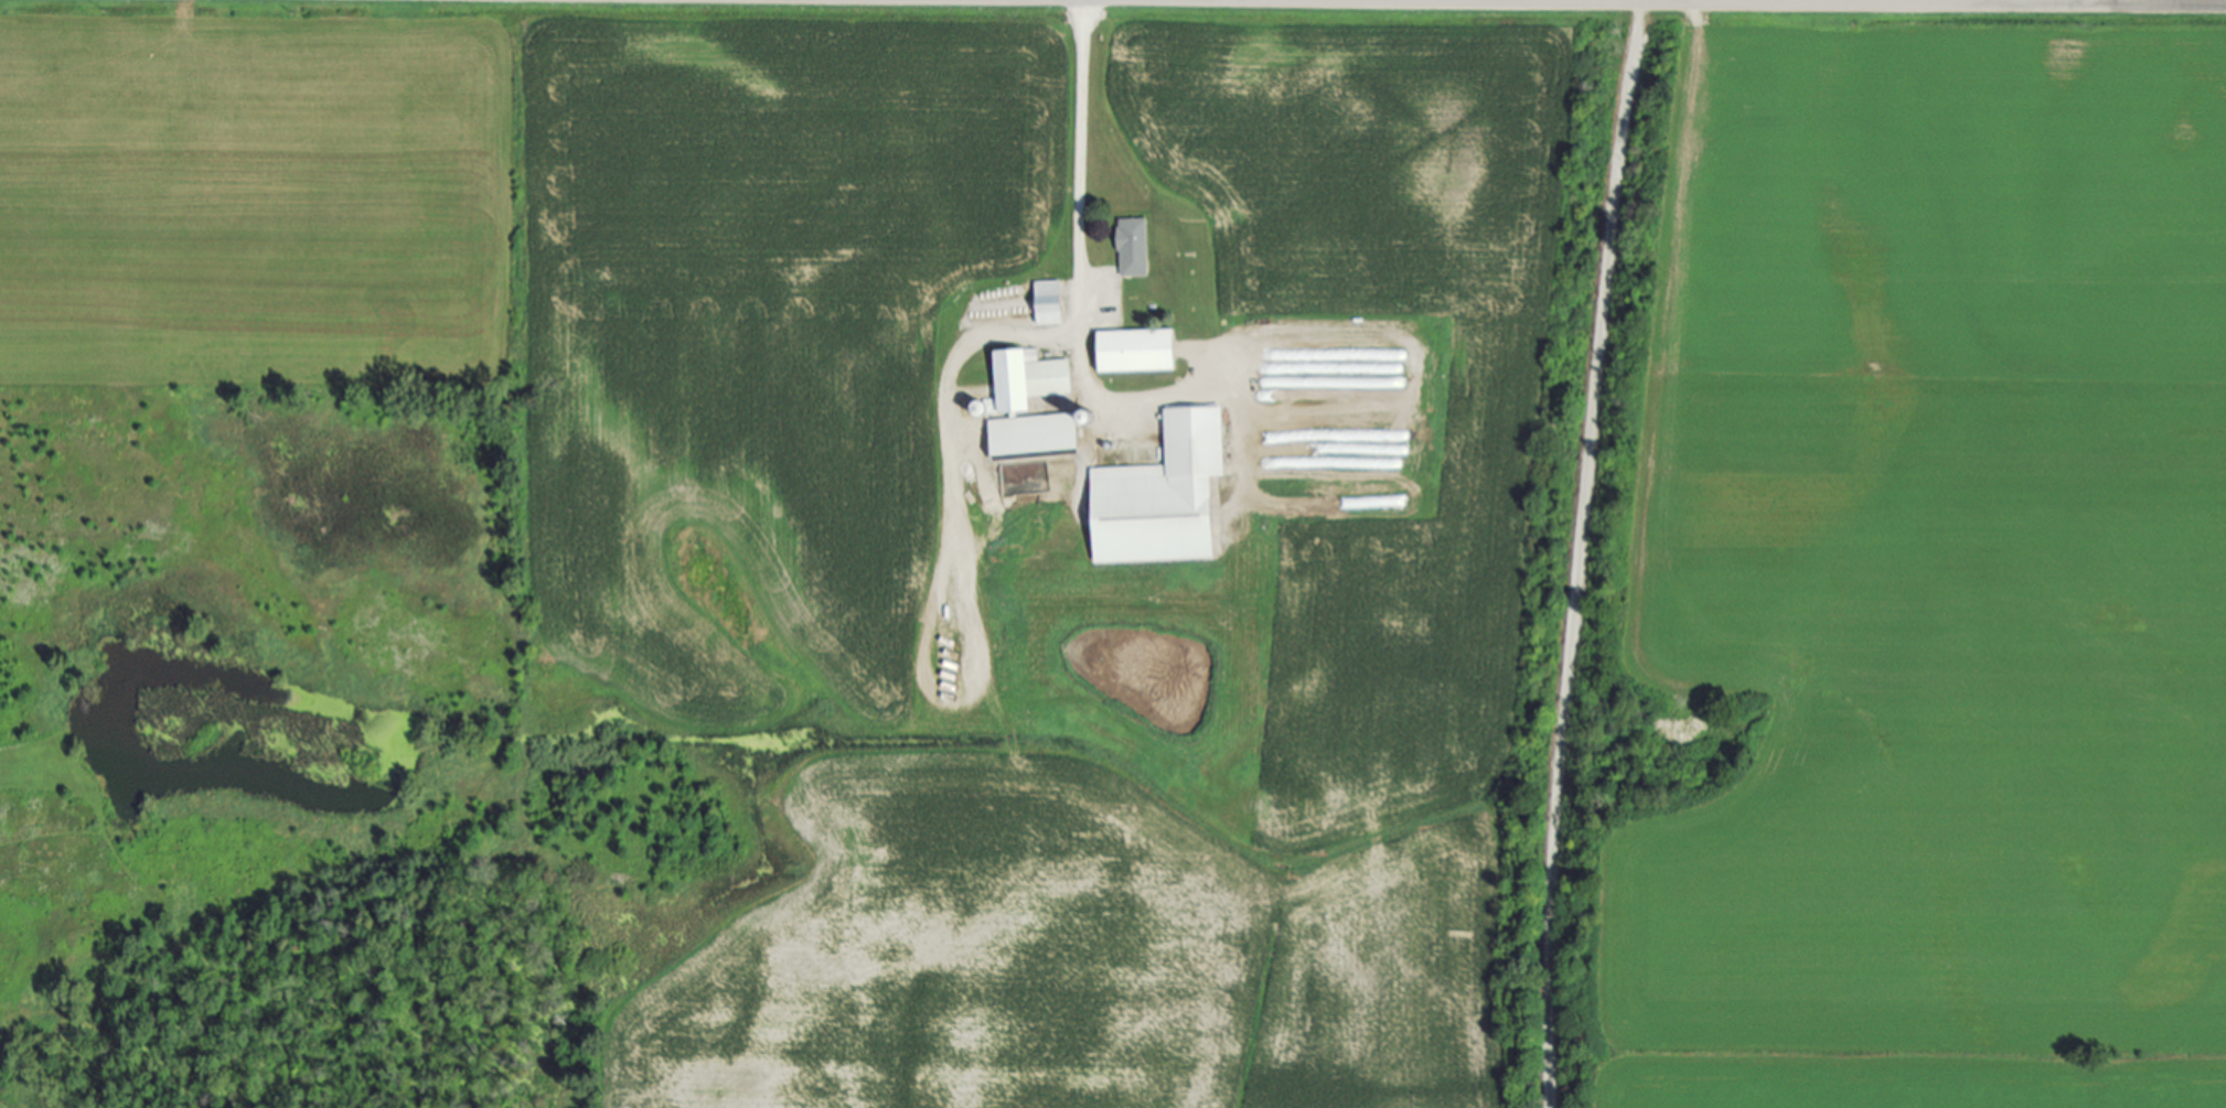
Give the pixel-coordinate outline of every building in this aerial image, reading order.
[(1123,277),(1152,277),(1151,218),(1122,219),(1123,277)] [(1039,325),(1066,324),(1065,281),(1037,282),(1039,325)] [(1099,373),(1182,371),(1181,330),(1098,332),(1099,373)] [(1075,394),(1073,360),(1040,362),(1039,349),(1000,351),(1003,413),(1037,411),(1036,396),(1075,394)] [(1100,562),(1221,560),(1219,477),(1228,476),(1227,407),(1169,408),(1170,466),(1098,468),(1100,562)] [(1085,449),(1081,413),(994,421),(997,456),(1085,449)]
